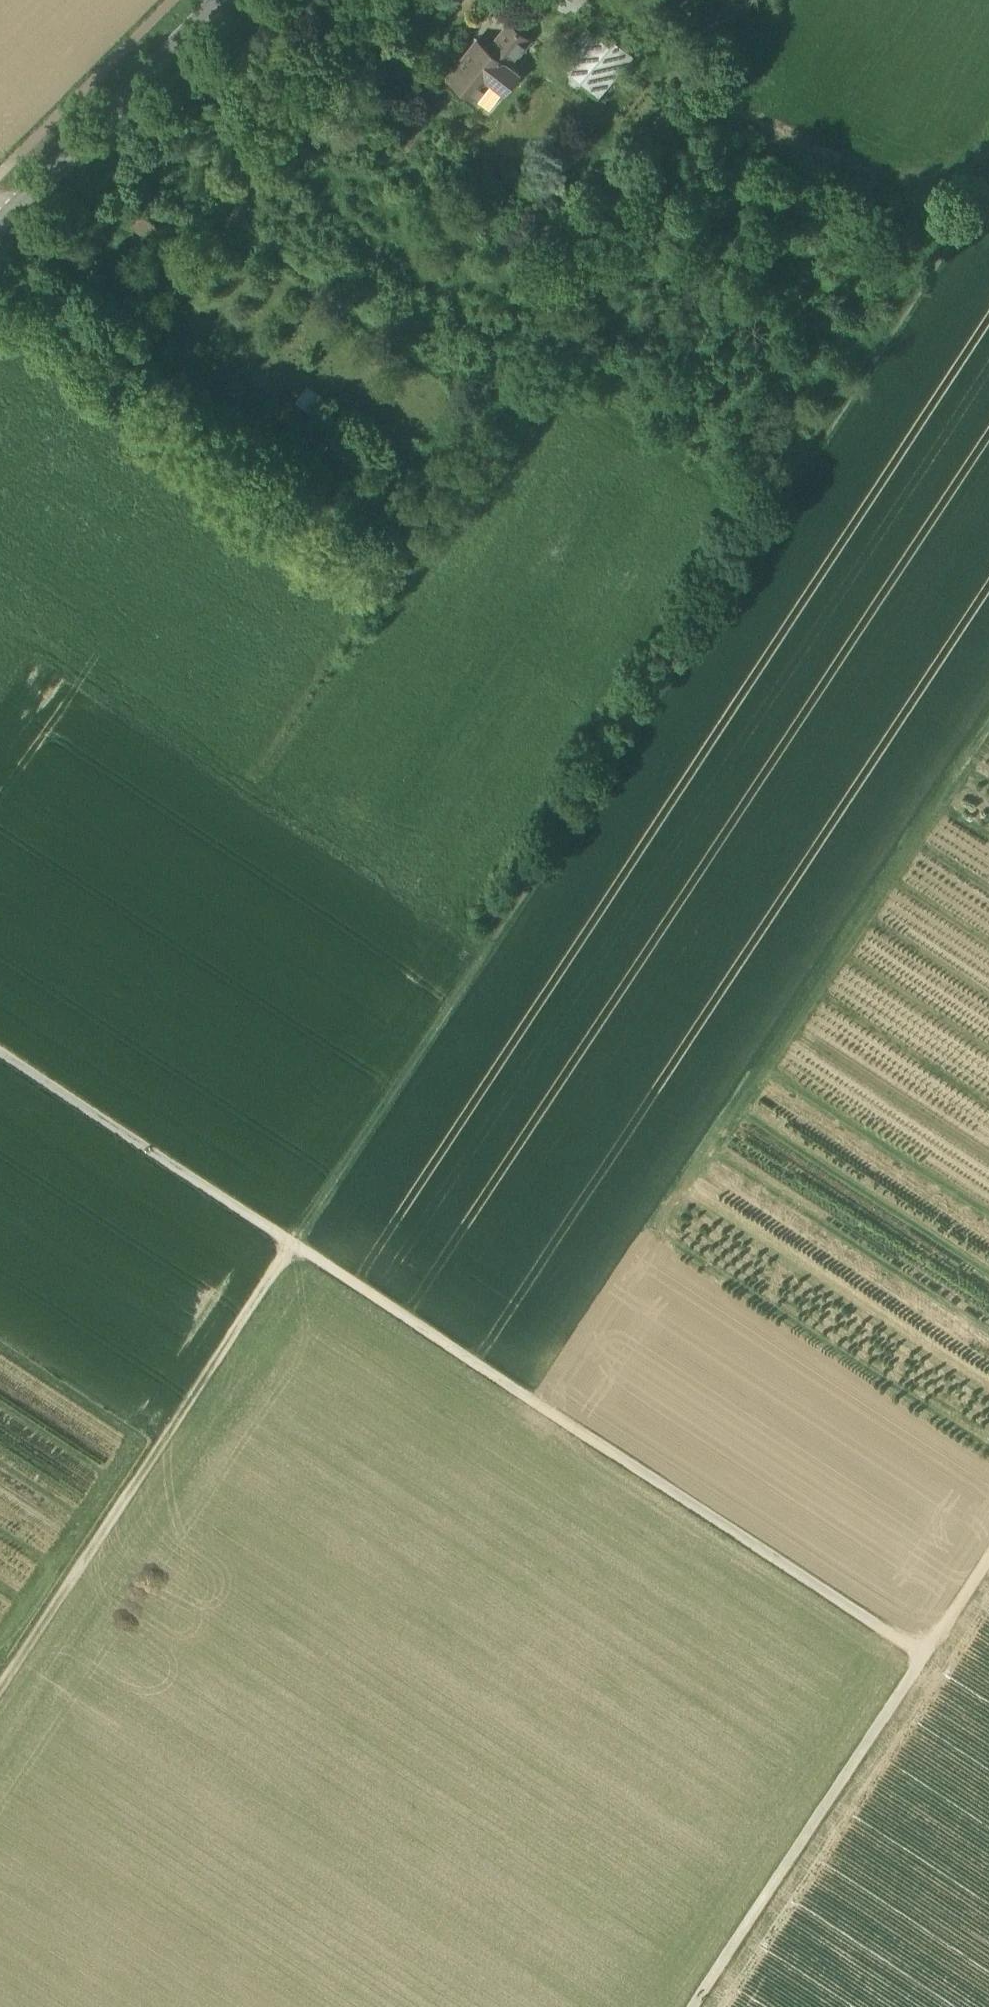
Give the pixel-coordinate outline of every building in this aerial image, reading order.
[(474,98),(488,109),(502,91),(504,92),(519,73),(509,65),(529,39),(511,24),(490,50),(477,40),(469,51),(448,78),(473,98),(474,98)] [(563,71),(583,87),(594,74),(589,70),(608,48),(593,35),(563,71)] [(139,215),(133,227),(149,234),(154,223),(139,215)]
